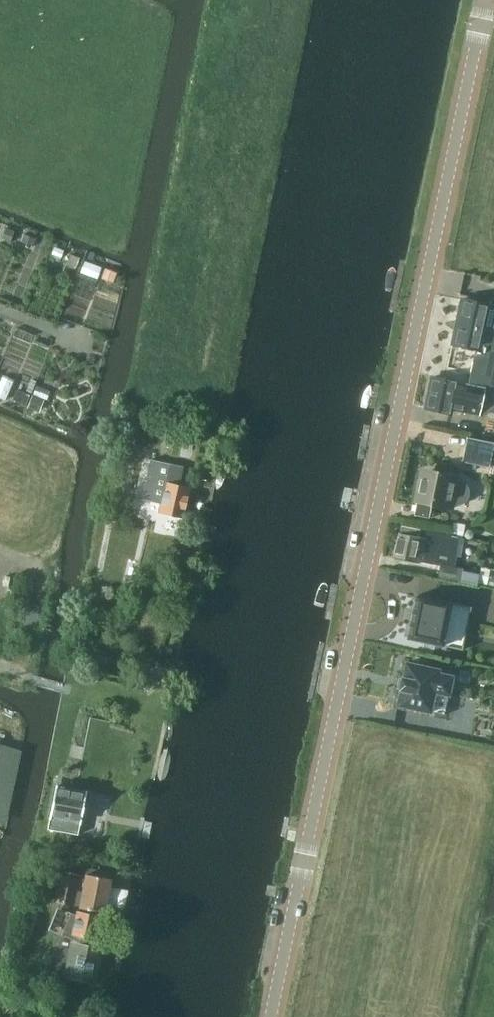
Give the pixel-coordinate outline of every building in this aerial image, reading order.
[(484,328),(489,305),(460,299),(451,343),(476,348),(468,383),(433,376),(433,378),(493,391),(493,330),(484,328)] [(433,378),(427,408),(449,413),(450,409),(463,412),(464,407),(493,414),(493,391),(433,378)] [(467,436),(462,461),(490,466),(493,444),(493,442),(467,436)] [(183,517),(189,489),(179,487),(183,468),(150,461),(142,500),(161,504),(159,512),(183,517)] [(423,472),(418,499),(415,514),(430,517),(432,505),(453,509),(454,505),(459,505),(464,503),(467,501),(468,498),(470,494),(469,489),(468,486),(465,482),(460,480),(461,477),(438,472),(437,475),(423,472)] [(439,576),(475,584),(478,584),(480,574),(463,570),(464,568),(455,566),(461,537),(401,524),(395,557),(441,566),(439,576)] [(482,567),(479,583),(493,586),(493,569),(482,567)] [(471,606),(416,596),(408,638),(462,650),(471,606)] [(24,626),(36,629),(40,606),(29,604),(24,626)] [(439,669),(407,663),(403,677),(402,677),(399,690),(401,690),(398,705),(430,712),(435,692),(449,695),(453,676),(439,673),(439,669)] [(94,762),(80,759),(77,772),(91,775),(94,762)] [(48,828),(79,833),(87,789),(56,783),(48,828)] [(61,870),(55,901),(75,905),(81,874),(61,870)] [(105,909),(111,877),(87,872),(81,904),(105,909)] [(125,907),(128,889),(110,886),(107,903),(125,907)] [(79,912),(78,914),(57,906),(48,928),(73,939),(73,943),(75,943),(69,975),(94,980),(101,944),(95,943),(96,937),(100,938),(104,917),(79,912)]
